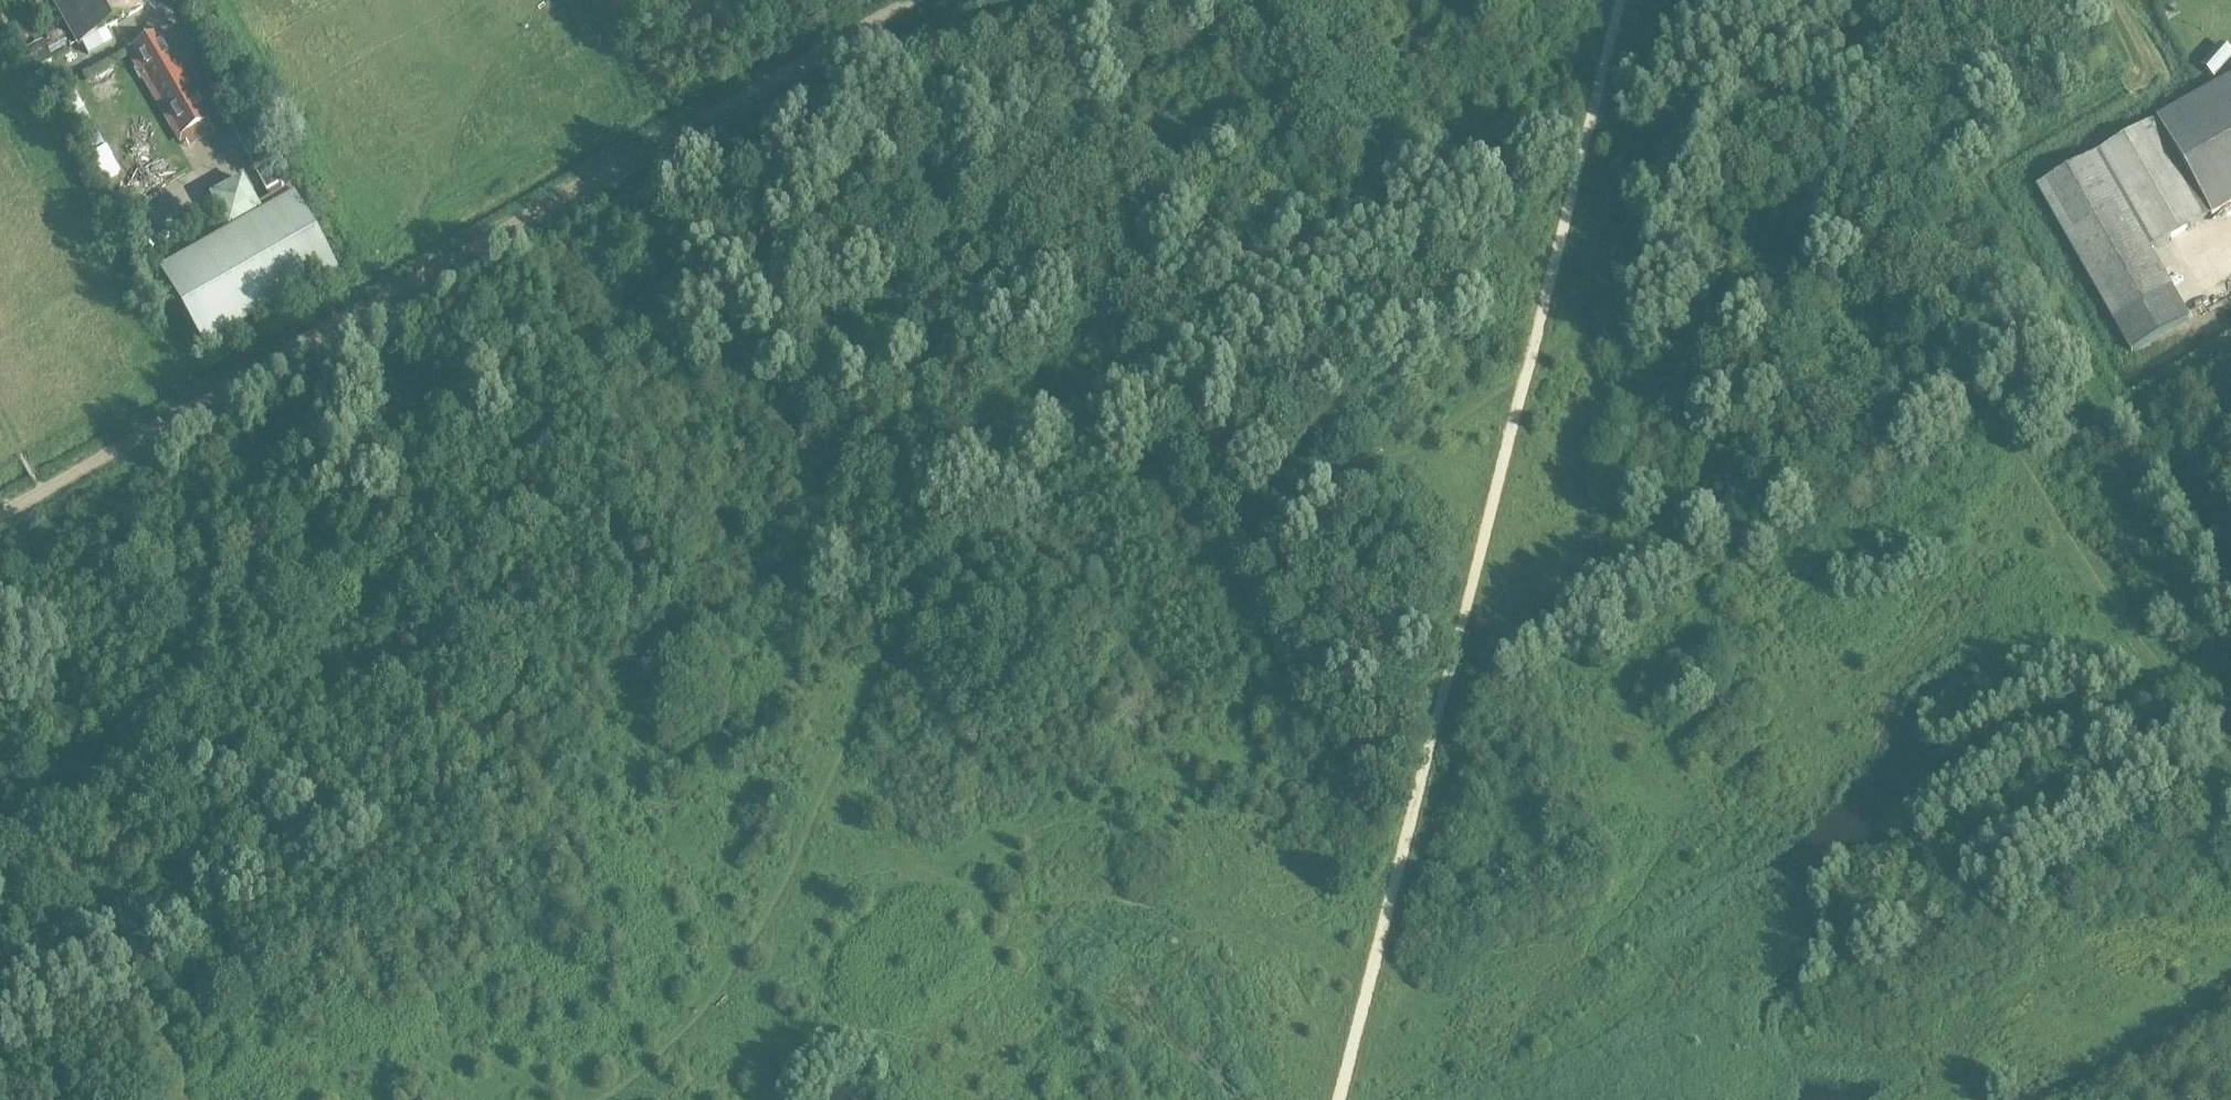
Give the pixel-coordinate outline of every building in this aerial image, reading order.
[(135,0),(53,0),(78,45),(140,10),(135,0)] [(188,147),(214,132),(158,32),(124,50),(179,145),(185,142),(188,147)] [(2216,49),(2202,65),(2214,76),(2228,59),(2216,49)] [(2212,215),(2230,204),(2230,76),(2156,119),(2212,215)] [(2148,124),(2037,187),(2131,353),(2190,319),(2149,251),(2198,223),(2202,221),(2148,124)] [(160,272),(204,349),(337,273),(294,196),(160,272)]
